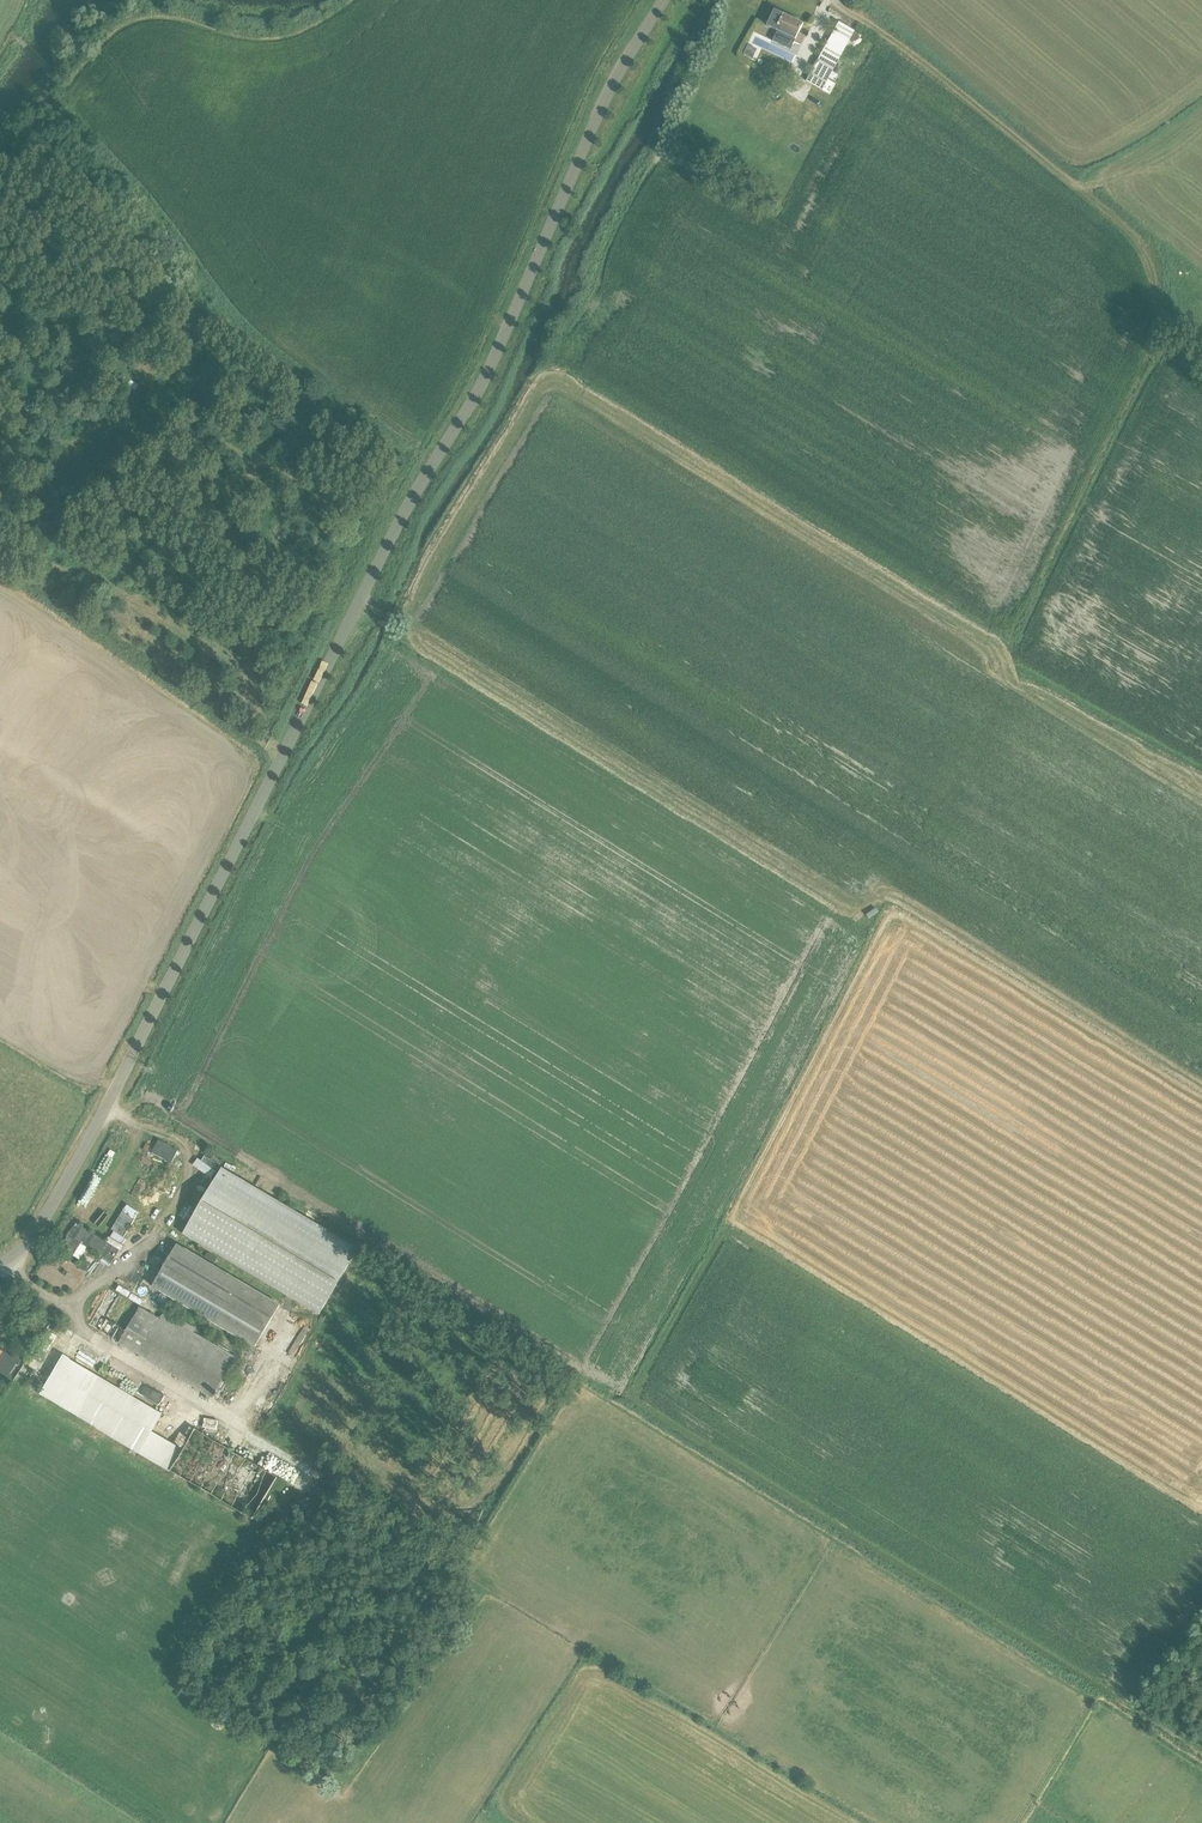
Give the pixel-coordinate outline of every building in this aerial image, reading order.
[(799,33),(803,24),(774,10),(766,26),(772,29),(769,34),(793,46),(795,43),(800,45),(805,36),(801,34),(799,33)] [(856,40),(859,35),(839,22),(806,82),(823,91),(829,94),(835,83),(846,64),(845,63),(839,60),(852,38),(856,40)] [(133,377),(129,384),(143,392),(147,384),(133,377)] [(175,1049),(182,1035),(175,1031),(168,1046),(175,1049)] [(213,1176),(220,1161),(206,1154),(198,1168),(213,1176)] [(222,1168),(183,1234),(320,1315),(358,1249),(222,1168)] [(76,1223),(60,1248),(80,1260),(87,1247),(112,1263),(120,1250),(121,1251),(124,1246),(123,1245),(126,1239),(124,1237),(139,1212),(127,1204),(111,1230),(114,1231),(110,1238),(109,1237),(106,1242),(76,1223)] [(333,1210),(345,1217),(347,1212),(335,1205),(333,1210)] [(115,1221),(120,1213),(110,1207),(105,1214),(115,1221)] [(280,1305),(178,1244),(152,1287),(255,1348),(280,1305)] [(121,1283),(118,1290),(131,1295),(134,1289),(121,1283)] [(134,1292),(131,1297),(143,1303),(146,1297),(134,1292)] [(140,1307),(120,1342),(213,1397),(237,1358),(194,1332),(196,1328),(165,1310),(160,1319),(140,1307)] [(27,1340),(17,1356),(24,1361),(34,1344),(27,1340)] [(2,1379),(4,1376),(7,1377),(15,1364),(17,1366),(21,1360),(13,1355),(12,1357),(2,1351),(1,1352),(0,1351),(0,1378),(2,1379)] [(62,1355),(39,1394),(170,1472),(183,1450),(152,1432),(163,1414),(62,1355)] [(126,1383),(132,1365),(115,1360),(110,1378),(126,1383)] [(23,1483),(28,1472),(16,1467),(11,1478),(23,1483)] [(55,1480),(47,1492),(60,1501),(68,1488),(55,1480)] [(18,1492),(7,1483),(0,1492),(0,1494),(11,1502),(18,1492)] [(325,1490),(320,1499),(325,1502),(330,1493),(325,1490)] [(4,1517),(11,1505),(0,1499),(0,1515),(4,1517)] [(211,1520),(216,1512),(208,1508),(203,1516),(211,1520)] [(199,1521),(193,1532),(202,1537),(208,1527),(199,1521)] [(189,1540),(183,1550),(193,1556),(199,1545),(189,1540)] [(157,1548),(158,1557),(166,1556),(165,1548),(157,1548)] [(180,1554),(175,1565),(185,1570),(191,1559),(180,1554)] [(89,1570),(91,1563),(83,1561),(81,1568),(89,1570)] [(77,1574),(70,1584),(78,1590),(85,1580),(77,1574)] [(18,1586),(27,1595),(34,1587),(25,1579),(18,1586)] [(173,1664),(173,1652),(161,1652),(161,1664),(173,1664)] [(2,1706),(10,1712),(16,1704),(8,1698),(2,1706)] [(172,1711),(177,1703),(169,1698),(164,1706),(172,1711)] [(97,1714),(105,1720),(111,1711),(103,1705),(97,1714)] [(30,1721),(33,1713),(25,1710),(22,1718),(30,1721)] [(193,1732),(203,1737),(209,1722),(199,1718),(193,1732)] [(83,1736),(93,1740),(97,1729),(88,1725),(83,1736)] [(56,1726),(46,1738),(56,1746),(66,1734),(56,1726)] [(76,1746),(70,1757),(79,1762),(85,1751),(76,1746)] [(123,1760),(118,1767),(128,1774),(133,1766),(123,1760)] [(148,1789),(152,1782),(141,1775),(137,1782),(148,1789)] [(157,1785),(152,1791),(163,1799),(168,1792),(157,1785)] [(242,1795),(244,1787),(237,1785),(235,1793),(242,1795)]
